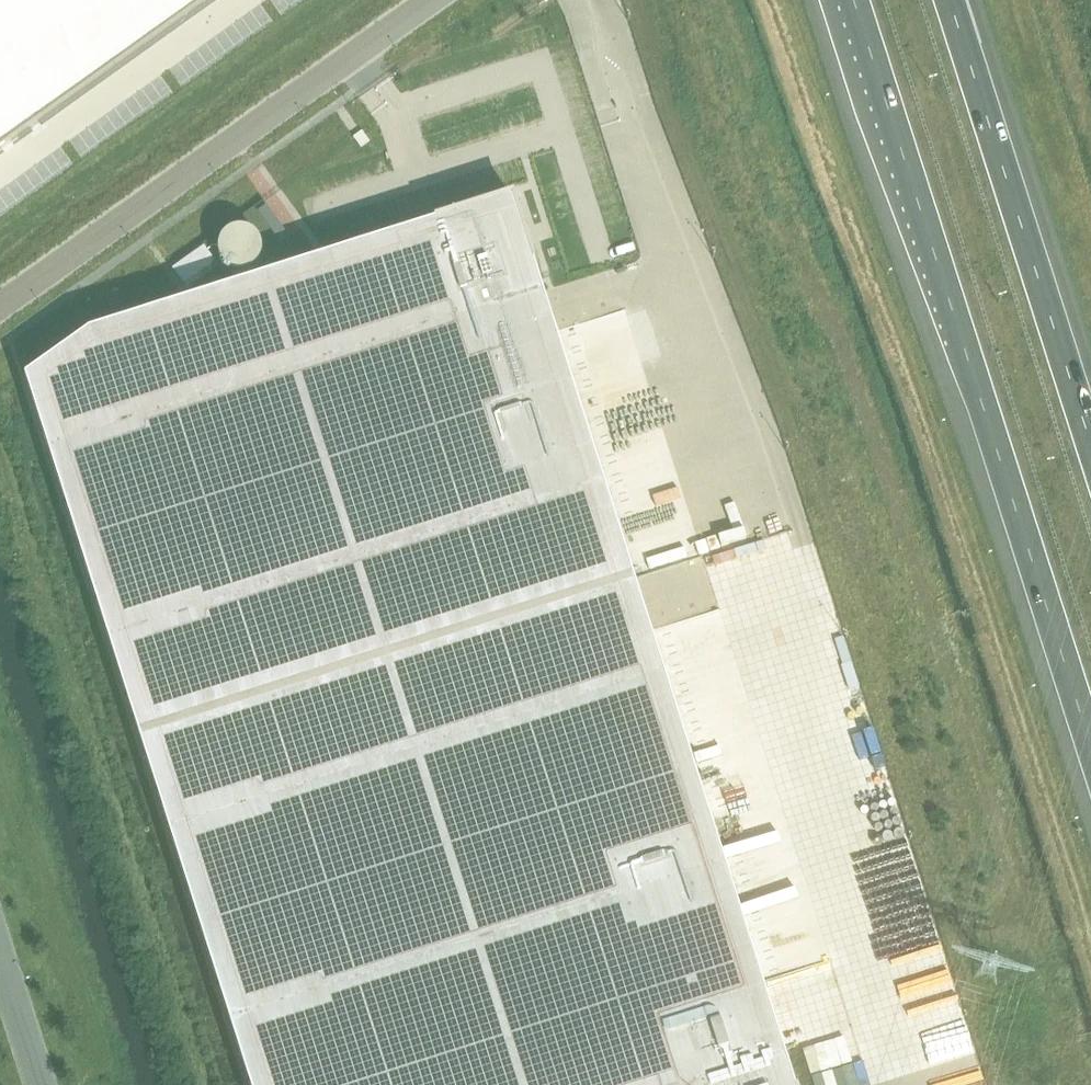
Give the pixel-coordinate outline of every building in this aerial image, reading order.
[(209,0),(0,0),(0,150),(209,0)] [(24,375),(249,1084),(794,1084),(527,245),(522,228),(511,194),(88,329),(24,375)] [(204,244),(171,268),(187,289),(219,266),(204,244)]
